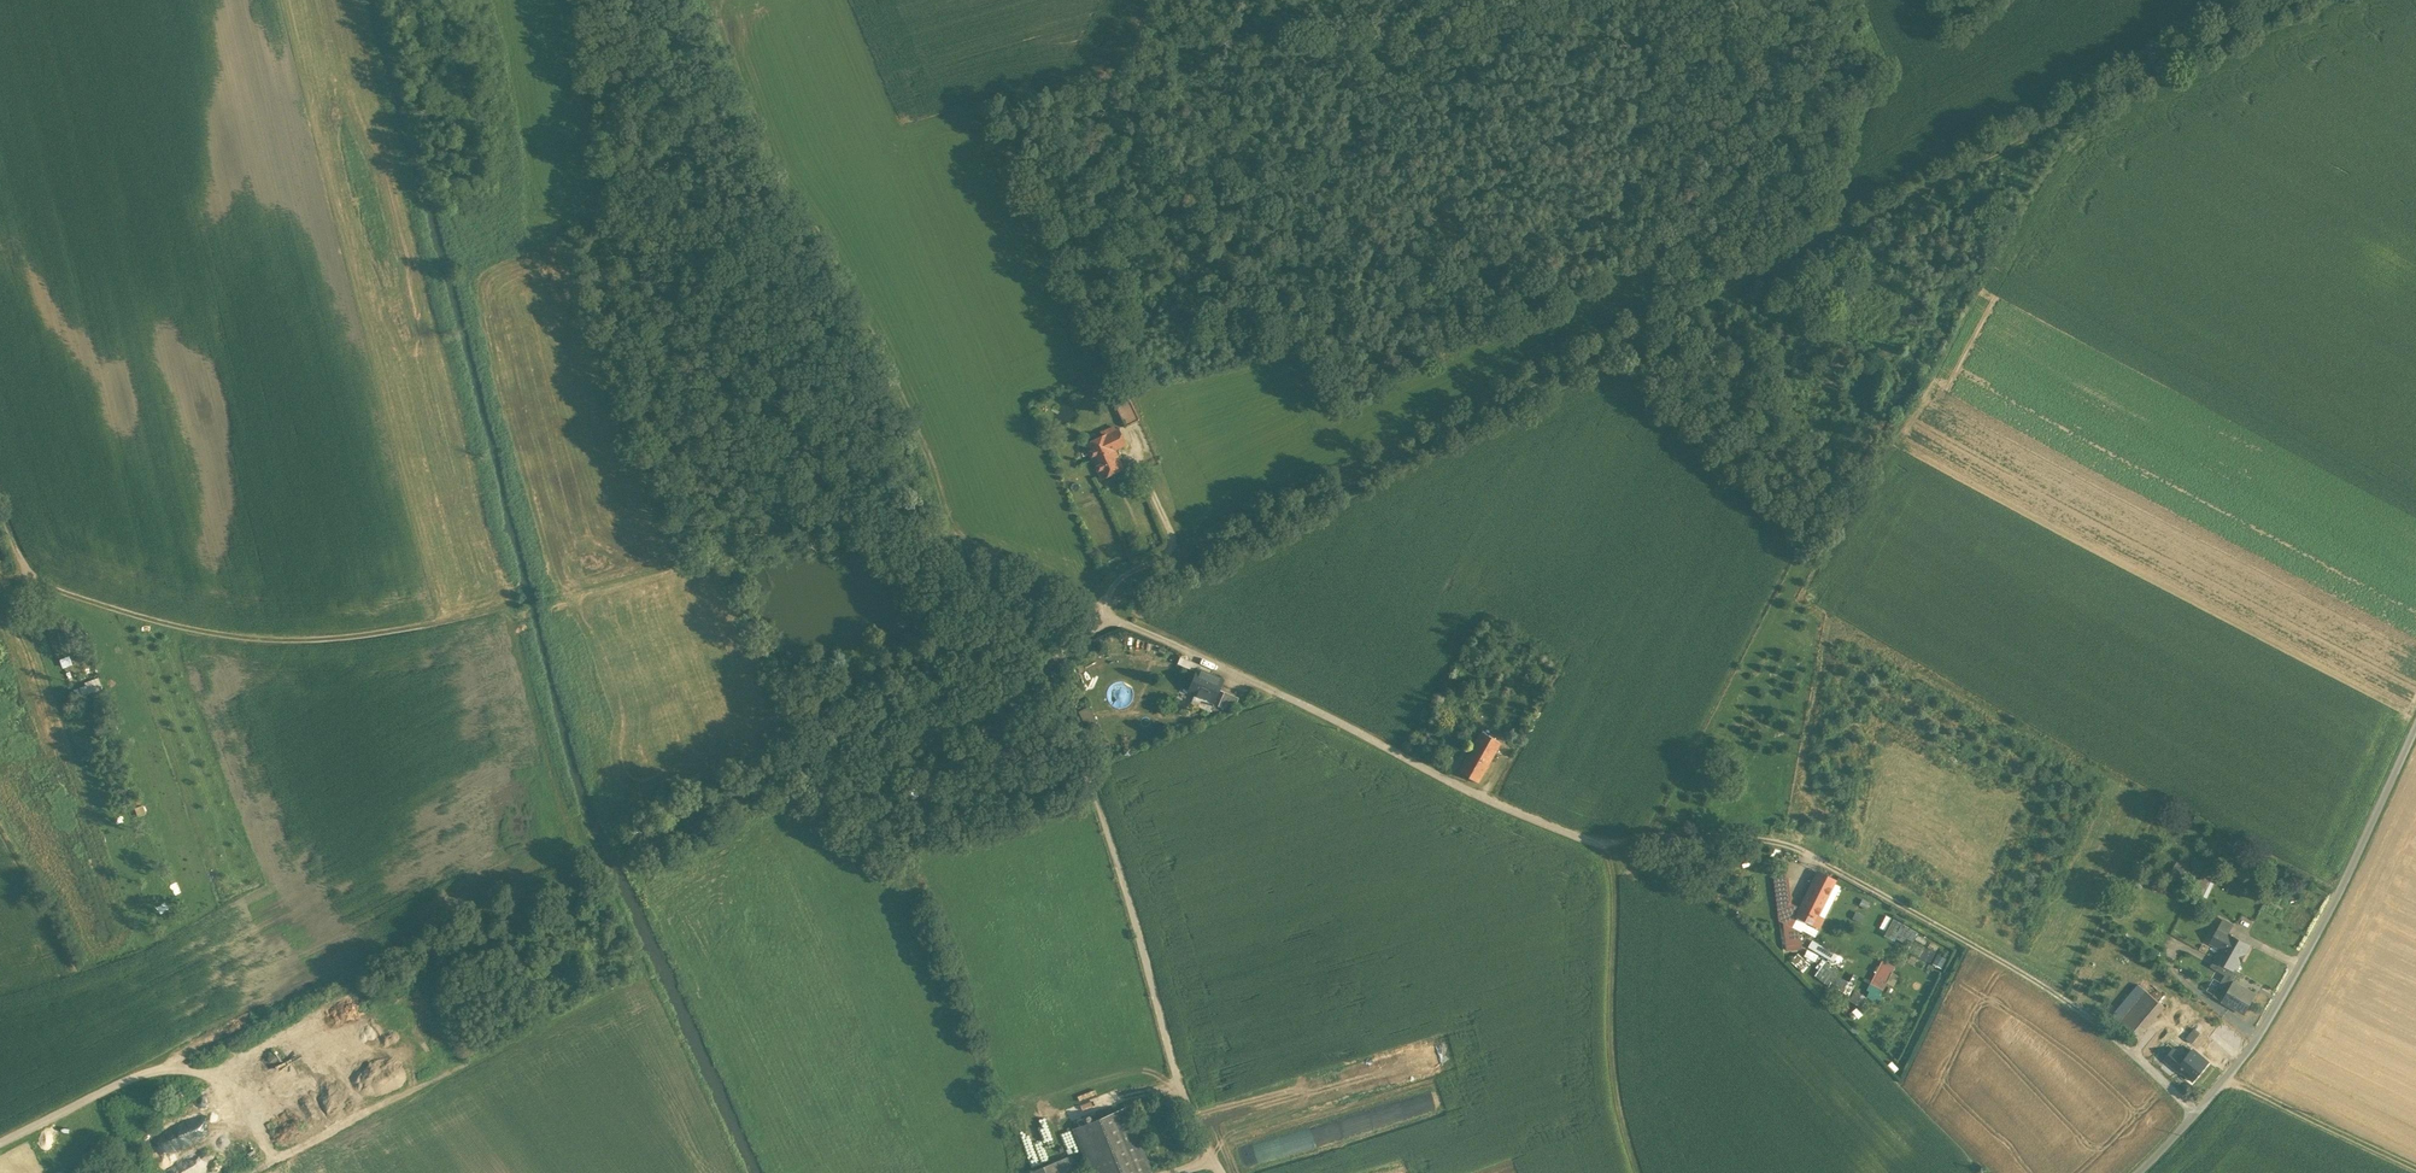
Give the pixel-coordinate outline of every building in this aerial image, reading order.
[(1115,404),(1119,412),(1133,406),(1129,397),(1122,401),(1115,404)] [(1125,426),(1139,419),(1133,406),(1119,412),(1125,426)] [(1118,431),(1109,434),(1116,450),(1124,446),(1118,431)] [(1109,434),(1087,443),(1102,478),(1124,469),(1116,450),(1109,434)] [(1177,663),(1187,666),(1189,660),(1178,657),(1177,663)] [(857,666),(841,670),(842,677),(859,673),(857,666)] [(1225,679),(1200,668),(1190,689),(1197,692),(1214,700),(1215,700),(1225,679)] [(1241,695),(1227,688),(1220,703),(1235,709),(1241,695)] [(1214,700),(1197,692),(1193,702),(1209,710),(1214,700)] [(1482,732),(1460,771),(1480,782),(1502,743),(1482,732)] [(2189,864),(2180,859),(2172,874),(2180,879),(2189,864)] [(1800,908),(1797,915),(1798,915),(1805,919),(1812,923),(1816,915),(1823,918),(1839,886),(1833,882),(1834,880),(1818,872),(1800,908)] [(1788,876),(1774,878),(1776,900),(1790,898),(1791,898),(1788,876)] [(1790,898),(1776,900),(1779,920),(1783,922),(1792,926),(1798,915),(1797,915),(1800,908),(1790,903),(1790,898)] [(1798,915),(1792,926),(1783,922),(1786,949),(1801,947),(1799,930),(1805,919),(1798,915)] [(1823,918),(1816,915),(1812,923),(1819,926),(1823,918)] [(1880,926),(1885,928),(1882,934),(1910,946),(1917,930),(1885,915),(1880,926)] [(2249,945),(2221,930),(2214,943),(2222,948),(2216,958),(2221,961),(2236,968),(2249,945)] [(1836,954),(1812,940),(1808,946),(1833,960),(1836,954)] [(1883,990),(1885,983),(1893,986),(1897,973),(1892,971),(1895,964),(1879,958),(1869,985),(1883,990)] [(2226,976),(2235,981),(2241,971),(2236,968),(2221,961),(2217,968),(2228,973),(2226,976)] [(2235,981),(2226,976),(2215,995),(2224,999),(2223,1000),(2245,1013),(2256,993),(2235,981)] [(2139,984),(2113,1014),(2120,1020),(2139,998),(2146,990),(2139,984)] [(2165,1006),(2146,990),(2139,998),(2158,1014),(2165,1006)] [(2139,998),(2120,1020),(2139,1036),(2158,1014),(2139,998)] [(2195,1027),(2186,1038),(2192,1043),(2202,1033),(2195,1027)] [(2185,1058),(2174,1049),(2166,1059),(2180,1071),(2183,1068),(2179,1065),(2185,1058)] [(2185,1058),(2179,1065),(2183,1068),(2194,1078),(2208,1062),(2193,1049),(2185,1058)] [(1075,1128),(1093,1172),(1145,1172),(1153,1170),(1127,1107),(1075,1128)] [(188,1130),(158,1147),(164,1156),(193,1139),(188,1130)] [(1032,1171),(1033,1172),(1081,1172),(1073,1154),(1032,1171)]
